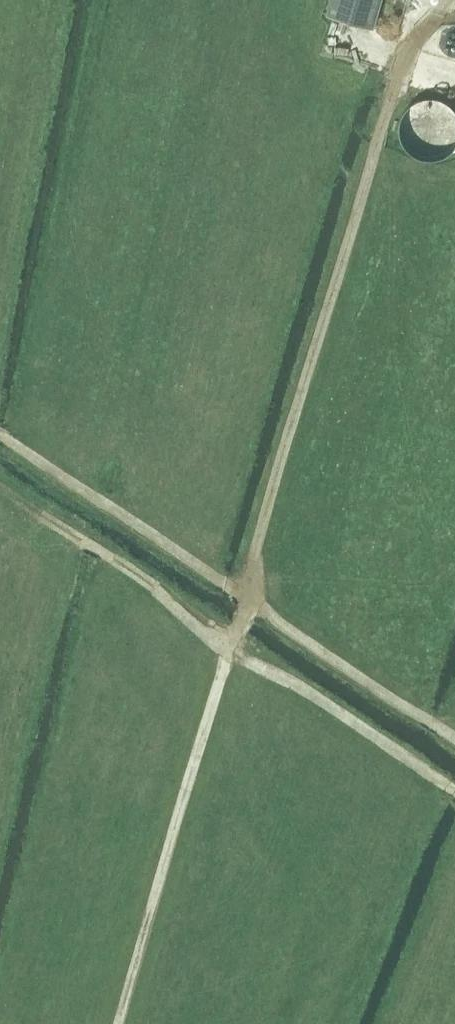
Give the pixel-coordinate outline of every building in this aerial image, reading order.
[(381,0),(329,0),(326,12),(373,26),(381,0)] [(423,98),(415,101),(410,104),(406,108),(403,113),(400,118),(399,124),(399,130),(400,135),(403,143),(406,148),(410,152),(415,155),(421,158),(426,159),(432,159),(438,158),(443,156),(448,154),(453,150),(454,147),(454,109),(454,108),(450,104),(445,100),(440,98),(434,97),(429,97),(423,98)]
